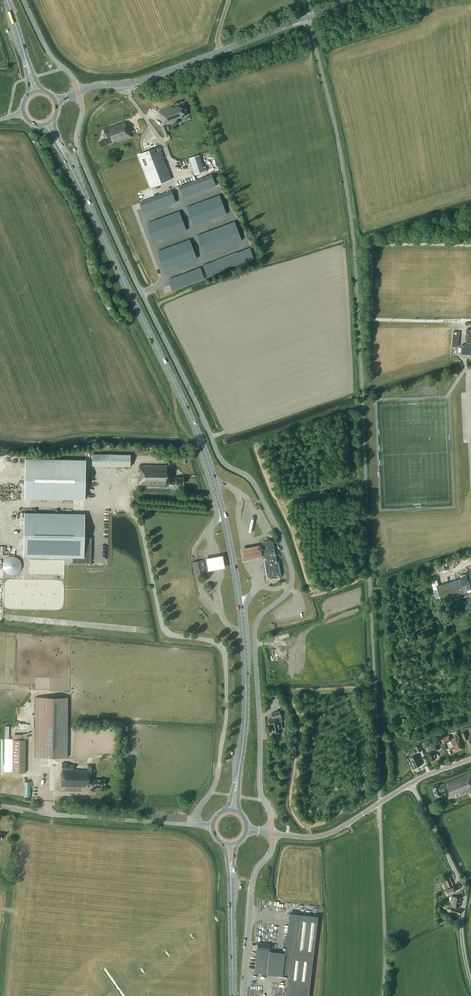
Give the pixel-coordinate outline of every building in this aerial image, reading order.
[(172,106),(158,111),(164,125),(165,125),(167,124),(177,120),(176,119),(187,115),(183,104),(172,108),(172,106)] [(113,143),(131,137),(127,126),(125,121),(103,129),(107,139),(99,142),(100,147),(112,142),(113,143)] [(159,147),(138,155),(150,187),(171,179),(159,147)] [(200,159),(199,155),(189,158),(194,175),(207,171),(205,166),(203,167),(200,159)] [(212,174),(202,178),(206,189),(216,186),(212,174)] [(202,178),(193,181),(197,193),(206,189),(202,178)] [(193,181),(183,185),(188,196),(197,193),(193,181)] [(183,185),(179,187),(183,198),(188,196),(183,185)] [(171,190),(166,192),(171,204),(176,202),(171,190)] [(166,192),(161,194),(165,206),(171,204),(166,192)] [(161,194),(156,196),(160,208),(165,206),(161,194)] [(156,196),(151,198),(155,209),(160,208),(156,196)] [(151,198),(145,200),(150,211),(155,209),(151,198)] [(145,200),(140,202),(145,213),(150,211),(145,200)] [(153,220),(148,222),(151,232),(156,230),(153,220)] [(235,221),(230,223),(233,233),(238,231),(235,221)] [(230,223),(225,225),(229,234),(233,233),(230,223)] [(225,225),(220,226),(224,236),(229,234),(225,225)] [(220,226),(216,228),(219,238),(224,236),(220,226)] [(216,228),(211,230),(214,239),(219,238),(216,228)] [(156,230),(151,232),(155,241),(160,240),(156,230)] [(211,230),(206,232),(210,241),(214,239),(211,230)] [(238,231),(233,233),(237,242),(242,240),(238,231)] [(206,232),(201,233),(205,243),(210,241),(206,232)] [(201,233),(197,235),(200,245),(205,243),(201,233)] [(233,233),(229,234),(232,244),(237,242),(233,233)] [(229,234),(224,236),(227,245),(232,244),(229,234)] [(224,236),(219,238),(223,247),(227,245),(224,236)] [(219,238),(214,239),(218,249),(223,247),(219,238)] [(190,239),(184,241),(188,250),(193,248),(190,239)] [(214,239),(210,241),(213,251),(218,249),(214,239)] [(184,241),(179,243),(183,252),(188,250),(184,241)] [(210,241),(205,243),(209,252),(213,251),(210,241)] [(179,243),(174,245),(178,254),(183,252),(179,243)] [(205,243),(200,245),(204,254),(209,252),(205,243)] [(174,245),(169,247),(172,256),(178,254),(174,245)] [(169,247),(164,248),(167,258),(172,256),(169,247)] [(250,247),(245,249),(249,261),(254,259),(250,247)] [(164,248),(158,250),(162,260),(167,258),(164,248)] [(193,248),(188,250),(192,260),(197,258),(193,248)] [(245,249),(240,251),(244,262),(249,261),(245,249)] [(188,250),(183,252),(186,262),(192,260),(188,250)] [(240,251),(235,253),(240,264),(244,262),(240,251)] [(183,252),(178,254),(181,264),(186,262),(183,252)] [(235,253),(231,255),(235,266),(240,264),(235,253)] [(178,254),(172,256),(176,266),(181,264),(178,254)] [(231,255),(226,256),(230,268),(235,266),(231,255)] [(172,256),(167,258),(171,268),(176,266),(172,256)] [(226,256),(221,258),(226,269),(230,268),(226,256)] [(167,258),(162,260),(166,270),(171,268),(167,258)] [(221,258),(217,260),(221,271),(226,269),(221,258)] [(217,260),(212,262),(216,273),(221,271),(217,260)] [(212,262),(207,263),(211,275),(216,273),(212,262)] [(207,263),(202,265),(207,276),(211,275),(207,263)] [(200,267),(195,269),(199,281),(204,279),(200,267)] [(195,269),(190,271),(194,282),(199,281),(195,269)] [(190,271),(185,273),(189,284),(194,282),(190,271)] [(185,273),(179,275),(184,286),(189,284),(185,273)] [(179,275),(174,277),(178,288),(184,286),(179,275)] [(174,277),(169,279),(173,290),(178,288),(174,277)] [(467,329),(465,345),(462,344),(461,354),(470,355),(470,329),(467,329)] [(92,466),(130,467),(130,454),(92,454),(92,466)] [(85,500),(85,460),(25,459),(24,499),(85,500)] [(183,484),(183,477),(173,477),(173,466),(139,465),(139,485),(168,485),(168,484),(183,484)] [(90,558),(91,537),(91,538),(84,538),(84,513),(24,512),(23,555),(72,555),(72,563),(71,563),(91,564),(91,565),(91,562),(91,558),(90,558)] [(273,541),(272,541),(271,540),(270,539),(263,540),(263,541),(262,543),(261,543),(262,547),(261,548),(260,548),(260,549),(261,549),(262,550),(263,550),(265,552),(266,556),(265,558),(264,558),(264,561),(276,559),(273,541)] [(263,557),(261,549),(260,549),(260,548),(261,548),(261,545),(260,545),(258,545),(253,546),(247,547),(242,548),(241,549),(242,558),(242,559),(243,561),(244,560),(249,560),(255,558),(261,558),(262,557),(263,557)] [(2,559),(8,574),(24,568),(17,553),(2,559)] [(204,558),(204,559),(205,564),(206,564),(206,565),(205,566),(206,571),(207,571),(208,570),(213,569),(219,568),(222,568),(221,562),(221,561),(220,556),(217,556),(211,557),(206,558),(204,558)] [(280,577),(281,575),(282,575),(279,561),(278,561),(276,559),(264,561),(267,577),(267,578),(268,578),(270,579),(270,580),(280,578),(280,577)] [(195,561),(192,562),(194,574),(195,574),(197,574),(200,573),(205,572),(204,570),(205,570),(204,567),(205,566),(206,565),(206,564),(205,564),(204,563),(203,560),(198,561),(195,561)] [(470,586),(469,580),(467,576),(437,586),(441,600),(470,591),(470,588),(470,586)] [(68,697),(36,697),(35,757),(67,757),(68,697)] [(282,725),(283,725),(282,721),(281,717),(279,711),(271,713),(273,719),(268,720),(269,726),(272,725),(274,734),(280,733),(279,729),(283,728),(282,725)] [(451,741),(451,743),(455,751),(462,749),(459,740),(456,741),(455,737),(450,739),(449,735),(441,738),(443,743),(451,741)] [(13,773),(25,773),(25,740),(13,739),(13,773)] [(436,758),(433,751),(439,748),(436,743),(433,744),(432,742),(427,744),(430,752),(427,754),(430,761),(436,758)] [(423,750),(420,745),(414,747),(417,753),(423,750)] [(414,768),(421,765),(417,754),(410,758),(411,761),(411,762),(412,763),(414,768)] [(67,765),(67,763),(62,763),(62,774),(61,774),(61,786),(90,787),(90,785),(105,786),(105,779),(93,779),(93,774),(93,769),(93,765),(88,765),(88,770),(74,770),(74,765),(67,765)] [(470,790),(470,773),(438,785),(438,784),(432,786),(436,797),(442,795),(441,791),(444,790),(448,800),(470,790)] [(447,894),(455,891),(449,875),(444,878),(445,880),(442,881),(446,890),(447,894)] [(451,896),(450,906),(459,907),(460,897),(451,896)] [(460,914),(461,910),(451,907),(449,913),(458,915),(458,914),(460,914)] [(285,953),(270,951),(270,943),(257,942),(255,973),(265,974),(288,976),(286,995),(308,995),(318,916),(290,913),(285,953)]
